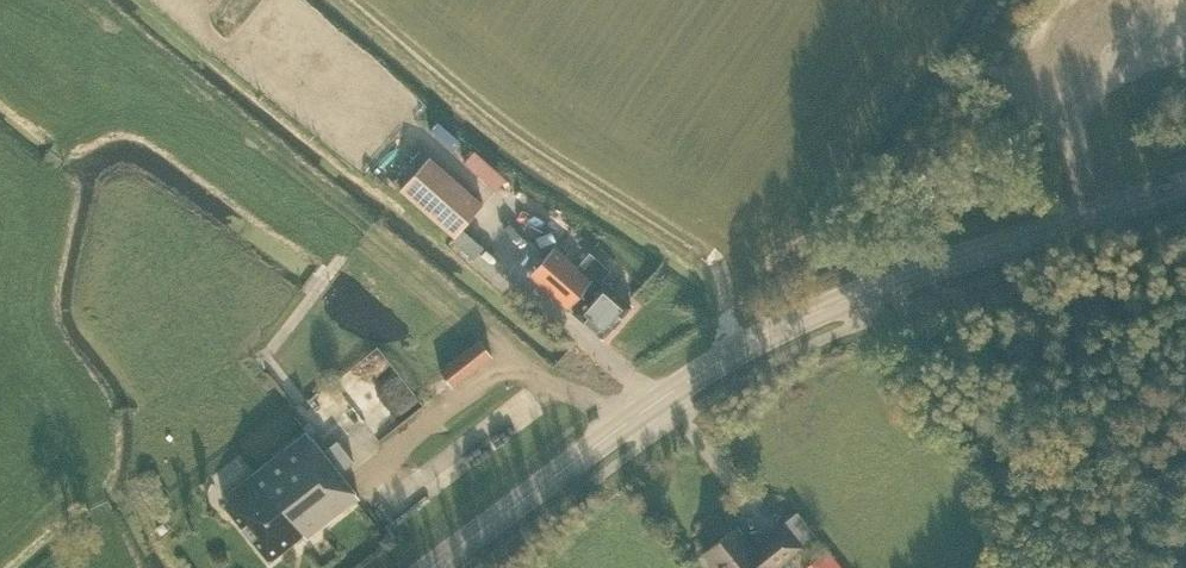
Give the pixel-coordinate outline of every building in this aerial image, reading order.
[(475,135),(463,149),(497,178),(509,164),(475,135)] [(454,236),(483,204),(429,156),(400,189),(454,236)] [(603,279),(610,270),(590,252),(578,267),(554,247),(544,259),(530,274),(568,307),(588,285),(593,290),(573,312),(603,338),(632,305),(603,279)] [(481,338),(439,369),(452,387),(493,355),(481,338)] [(224,503),(270,561),(303,534),(307,538),(359,497),(340,473),(354,461),(337,440),(323,452),(307,432),(225,497),(228,501),(224,503)] [(707,561),(713,567),(774,567),(801,546),(783,524),(760,542),(763,546),(756,551),(737,527),(704,553),(710,559),(707,561)] [(811,567),(837,567),(823,551),(810,562),(814,566),(811,567)]
